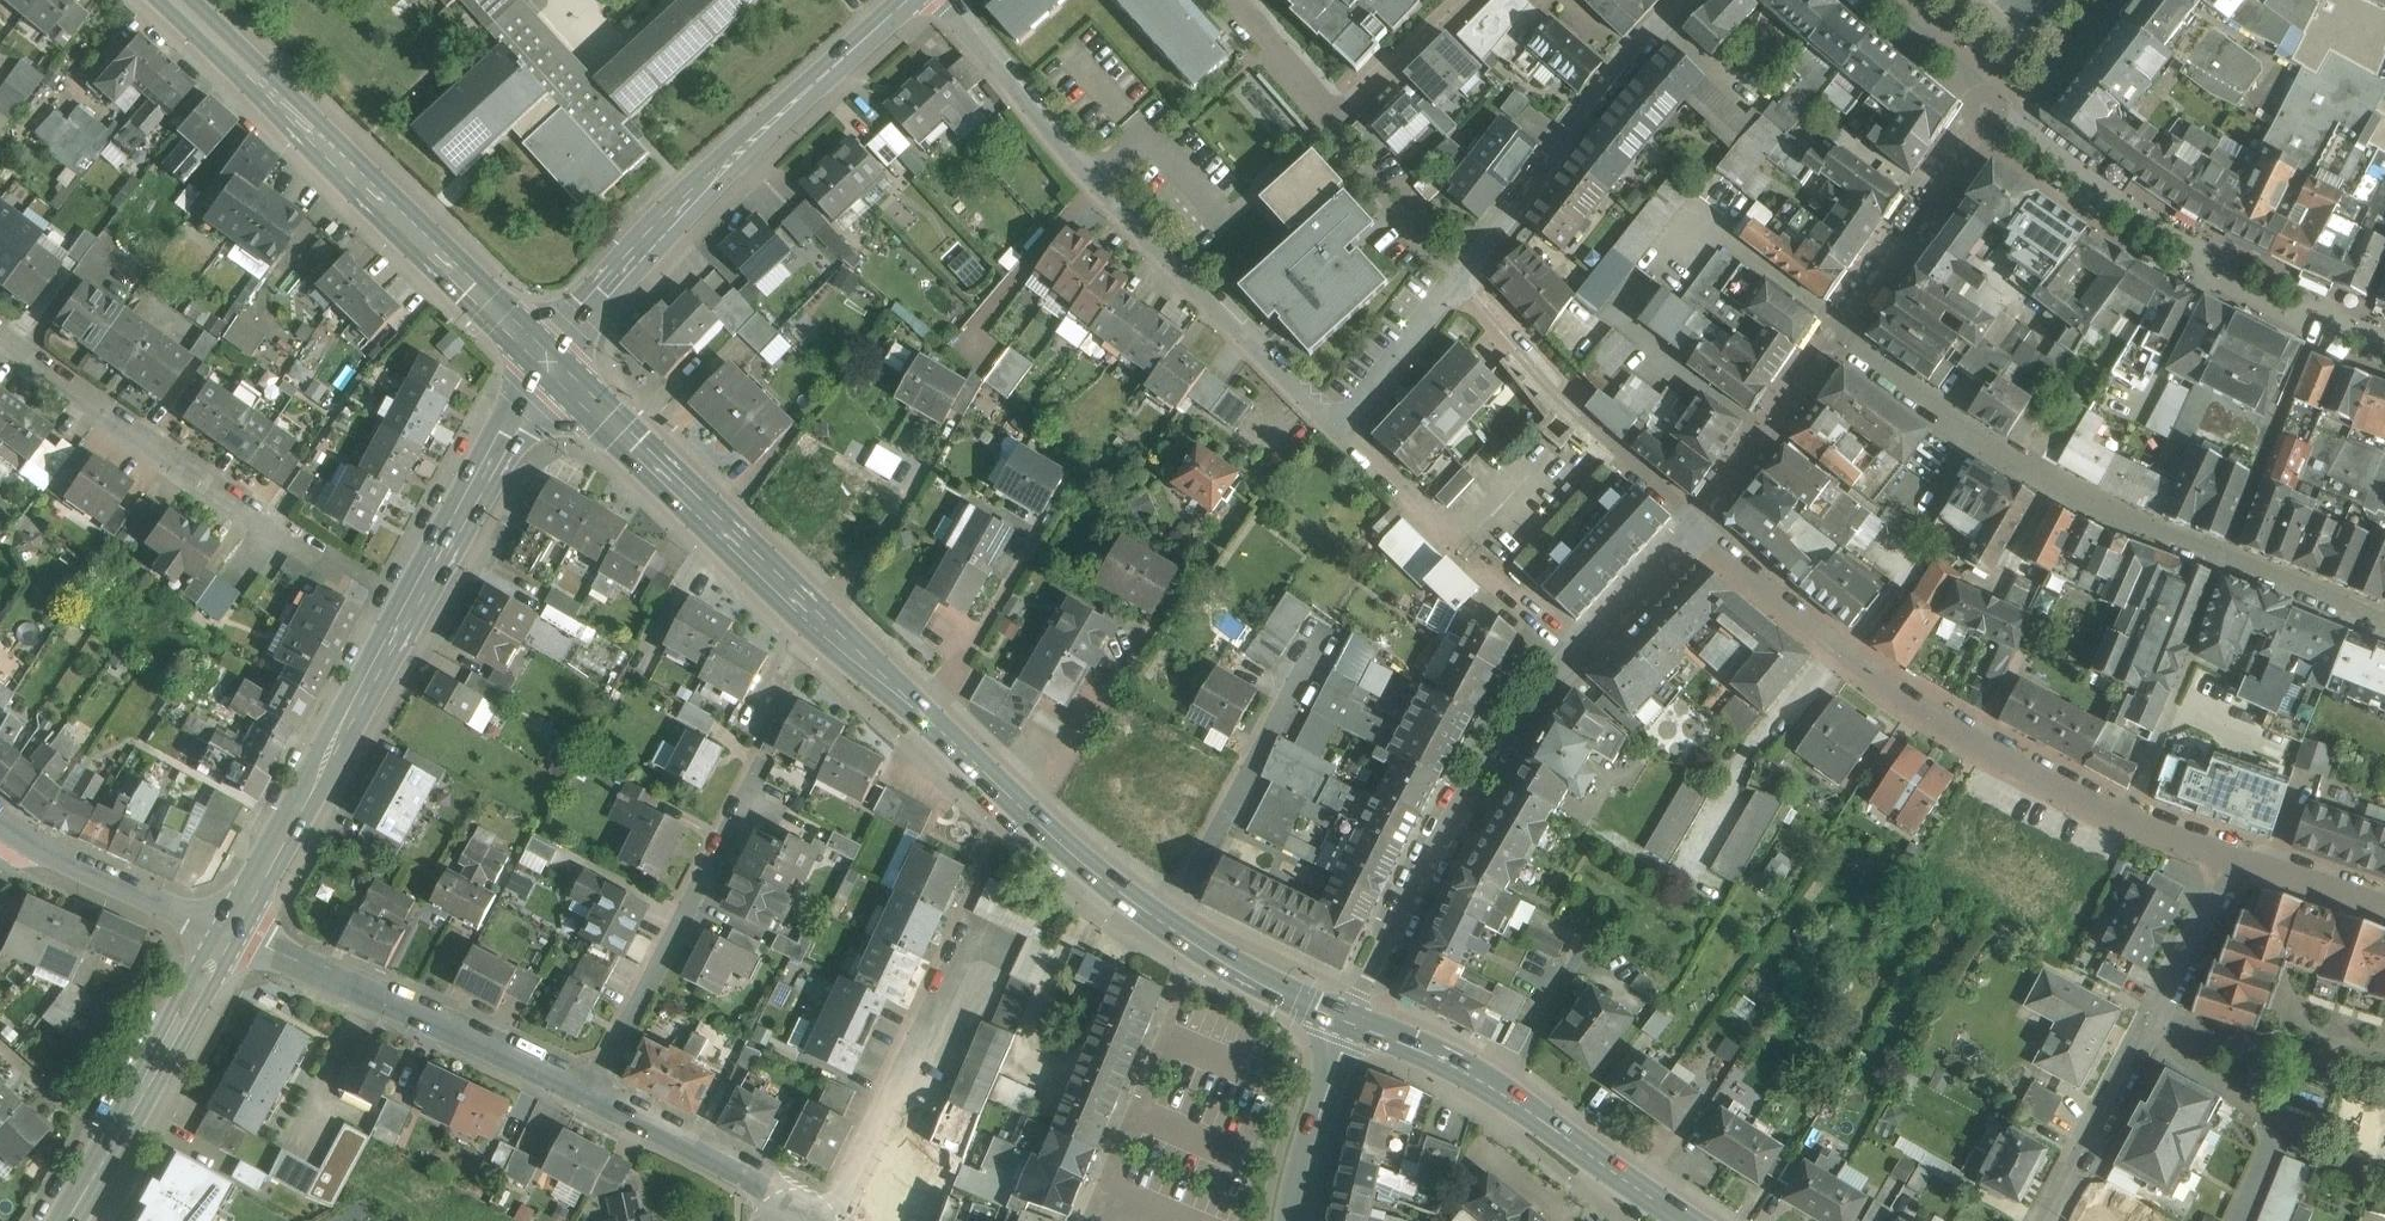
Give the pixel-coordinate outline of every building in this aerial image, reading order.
[(22,17),(36,0),(1,0),(22,17)] [(22,17),(45,36),(55,24),(73,2),(75,0),(36,0),(22,17)] [(447,9),(456,0),(439,0),(447,9)] [(487,30),(513,6),(520,0),(459,0),(487,30)] [(524,0),(520,0),(513,6),(623,125),(630,119),(595,81),(597,79),(524,0)] [(595,81),(630,119),(761,0),(684,0),(597,79),(595,81)] [(990,11),(1018,43),(1065,0),(1002,0),(990,11)] [(1187,0),(1116,0),(1196,88),(1227,59),(1214,45),(1222,38),(1187,0)] [(1294,10),(1291,14),(1319,40),(1321,38),(1334,51),(1345,38),(1357,26),(1377,45),(1388,33),(1375,21),(1378,18),(1394,34),(1421,6),(1418,2),(1420,0),(1284,0),(1294,10)] [(1468,25),(1493,51),(1514,24),(1531,3),(1527,0),(1493,0),(1468,25)] [(1624,39),(1660,0),(1584,0),(1624,39)] [(1758,0),(1714,0),(1705,9),(1703,8),(1683,30),(1712,57),(1714,55),(1713,54),(1723,45),(1724,45),(1734,34),(1733,33),(1761,3),(1758,0)] [(1761,3),(1804,40),(1809,45),(1840,9),(1840,8),(1841,6),(1834,0),(1758,0),(1761,3)] [(2008,7),(2027,20),(2040,1),(2055,12),(2063,0),(2013,0),(2008,7)] [(2178,0),(2139,0),(2123,20),(2170,56),(2184,67),(2179,73),(2208,93),(2237,107),(2263,72),(2261,64),(2226,38),(2227,37),(2178,0)] [(2215,8),(2222,0),(2204,0),(2215,8)] [(2224,0),(2222,0),(2215,8),(2222,14),(2230,6),(2224,0)] [(2230,6),(2236,11),(2241,15),(2244,10),(2252,0),(2224,0),(2230,6)] [(2303,35),(2289,62),(2292,63),(2302,68),(2272,127),(2256,154),(2262,158),(2263,158),(2295,172),(2273,215),(2287,222),(2338,124),(2360,138),(2384,93),(2384,83),(2378,79),(2384,63),(2384,9),(2378,6),(2364,0),(2320,0),(2303,35)] [(2263,5),(2268,9),(2292,27),(2303,35),(2318,4),(2313,0),(2267,0),(2263,5)] [(73,2),(55,24),(73,37),(90,14),(73,2)] [(1531,3),(1514,24),(1533,40),(1550,19),(1531,3)] [(623,125),(513,6),(487,30),(503,48),(504,47),(546,93),(511,126),(526,142),(525,144),(586,210),(648,152),(623,125)] [(1809,45),(1787,71),(1800,82),(1796,87),(1795,87),(1781,103),(1791,111),(1787,115),(1797,124),(1821,95),(1841,72),(1871,36),(1840,9),(1809,45)] [(2292,27),(2268,9),(2261,19),(2252,34),(2280,47),(2292,27)] [(2261,19),(2244,10),(2241,15),(2239,18),(2238,17),(2234,24),(2252,34),(2261,19)] [(1533,40),(1514,24),(1493,51),(1491,53),(1511,68),(1510,68),(1513,71),(1513,70),(1529,83),(1545,63),(1579,92),(1602,63),(1568,34),(1550,19),(1533,40)] [(2170,56),(2123,20),(2080,76),(2121,107),(2128,112),(2170,56)] [(1493,51),(1468,25),(1457,36),(1483,63),(1491,53),(1493,51)] [(1377,45),(1357,26),(1345,38),(1370,60),(1381,48),(1377,45)] [(138,35),(110,66),(111,66),(94,86),(113,103),(130,84),(142,93),(169,63),(138,35)] [(1480,68),(1448,35),(1427,56),(1459,88),(1480,68)] [(1871,36),(1841,72),(1867,93),(1872,97),(1903,61),(1871,36)] [(1370,60),(1345,38),(1334,51),(1358,73),(1370,60)] [(1671,45),(1620,103),(1654,133),(1684,98),(1703,76),(1704,75),(1671,45)] [(1723,45),(1713,54),(1714,55),(1721,62),(1730,52),(1724,45),(1723,45)] [(503,48),(414,129),(457,176),(511,126),(546,93),(504,47),(503,48)] [(1459,88),(1427,56),(1407,76),(1427,96),(1439,108),(1440,108),(1459,88)] [(984,78),(965,57),(952,68),(972,89),(984,78)] [(0,88),(0,114),(10,122),(44,76),(22,59),(0,88)] [(1958,106),(1903,61),(1872,97),(1898,118),(1893,125),(1929,150),(1958,106)] [(948,72),(939,62),(914,86),(942,117),(953,129),(978,105),(968,93),(972,89),(952,68),(948,72)] [(194,85),(169,63),(142,93),(149,100),(165,115),(166,115),(194,85)] [(2302,68),(2292,63),(2291,66),(2294,78),(2296,79),(2302,68)] [(1867,93),(1841,72),(1821,95),(1847,116),(1867,93)] [(1747,116),(1703,76),(1684,98),(1709,122),(1706,125),(1733,150),(1734,148),(1735,146),(1738,142),(1763,117),(1753,109),(1747,116)] [(2121,107),(2080,76),(2051,114),(2092,146),(2112,119),(2121,107)] [(1395,84),(1362,116),(1386,141),(1387,141),(1403,126),(1406,129),(1407,128),(1422,112),(1417,106),(1395,84)] [(942,117),(914,86),(888,110),(916,140),(942,117)] [(2271,255),(2272,255),(2271,256),(2302,271),(2343,195),(2353,200),(2379,151),(2384,154),(2384,93),(2360,138),(2338,124),(2287,222),(2271,255)] [(1439,108),(1427,96),(1417,106),(1422,112),(1447,137),(1458,126),(1440,108),(1439,108)] [(236,122),(208,98),(177,131),(187,140),(204,156),(205,156),(236,122)] [(149,100),(130,121),(146,136),(165,115),(149,100)] [(1620,103),(1572,162),(1608,191),(1654,133),(1620,103)] [(1787,115),(1774,104),(1763,117),(1783,133),(1786,135),(1787,134),(1797,124),(1787,115)] [(67,119),(55,109),(35,132),(51,147),(47,151),(79,175),(83,178),(112,141),(116,137),(77,107),(67,119)] [(1763,117),(1738,142),(1735,146),(1734,148),(1733,150),(1717,170),(1743,189),(1767,157),(1766,156),(1783,133),(1763,117)] [(2220,142),(2179,118),(2156,150),(2136,177),(2159,193),(2180,207),(2220,142)] [(1537,145),(1503,119),(1472,159),(1503,189),(1537,145)] [(2092,146),(2136,177),(2156,150),(2149,146),(2158,133),(2144,123),(2135,135),(2112,119),(2092,146)] [(146,136),(130,121),(116,137),(112,141),(128,156),(146,136)] [(911,145),(892,124),(880,134),(900,156),(911,145)] [(1929,150),(1893,125),(1886,137),(1877,130),(1868,142),(1911,175),(1929,150)] [(1431,156),(1407,128),(1406,129),(1403,126),(1387,141),(1386,141),(1384,142),(1412,174),(1426,161),(1431,156)] [(1795,140),(1787,134),(1786,135),(1783,133),(1766,156),(1767,157),(1802,185),(1813,169),(1819,174),(1821,172),(1828,161),(1827,160),(1796,139),(1795,140)] [(248,134),(218,176),(230,184),(250,199),(258,187),(278,160),(248,134)] [(900,156),(880,134),(869,145),(888,166),(900,156)] [(2220,142),(2180,207),(2203,220),(2243,147),(2223,137),(2220,142)] [(187,140),(165,165),(182,181),(204,156),(187,140)] [(883,171),(855,140),(830,163),(858,194),(883,171)] [(1464,151),(1449,140),(1435,153),(1458,173),(1451,181),(1457,186),(1451,195),(1480,219),(1503,189),(1472,159),(1464,151)] [(2243,147),(2203,220),(2226,233),(2262,158),(2256,154),(2243,147)] [(1902,192),(1844,149),(1834,151),(1827,160),(1828,161),(1821,172),(1831,180),(1847,193),(1881,220),(1882,220),(1902,192)] [(1314,151),(1274,187),(1280,194),(1267,206),(1291,233),(1298,227),(1302,232),(1344,194),(1339,189),(1344,184),(1314,151)] [(2353,200),(2370,209),(2384,178),(2384,154),(2379,151),(2353,200)] [(2295,172),(2263,158),(2262,158),(2226,233),(2253,247),(2270,255),(2271,255),(2287,222),(2273,215),(2295,172)] [(1426,161),(1412,174),(1420,184),(1434,171),(1426,161)] [(1572,162),(1526,223),(1562,251),(1608,191),(1572,162)] [(830,163),(804,187),(832,218),(858,194),(830,163)] [(1987,172),(1968,198),(1969,199),(1935,245),(1961,263),(1970,251),(1981,259),(1999,235),(2004,238),(2015,223),(2036,195),(2036,194),(2003,170),(2002,172),(1988,173),(1987,172)] [(1420,184),(1416,187),(1429,202),(1447,185),(1434,171),(1420,184)] [(63,187),(50,204),(58,210),(83,178),(79,175),(68,190),(63,187)] [(122,177),(107,200),(118,208),(134,185),(122,177)] [(2360,231),(2384,242),(2384,178),(2370,209),(2360,231)] [(1669,179),(1614,248),(1635,265),(1690,195),(1669,179)] [(1831,180),(1811,206),(1829,219),(1847,193),(1831,180)] [(250,199),(230,184),(205,219),(237,242),(270,195),(258,187),(250,199)] [(1302,232),(1258,272),(1264,278),(1246,295),(1270,322),(1277,316),(1282,321),(1280,322),(1304,349),(1318,337),(1324,344),(1389,285),(1359,251),(1351,257),(1347,252),(1361,240),(1354,233),(1370,220),(1345,193),(1302,232)] [(1881,220),(1847,193),(1829,219),(1823,227),(1859,253),(1881,220)] [(304,219),(270,195),(237,242),(271,266),(304,219)] [(2086,230),(2036,195),(2015,223),(2026,231),(2008,257),(2009,260),(2019,266),(2044,282),(2086,230)] [(2343,195),(2302,271),(2335,284),(2360,231),(2370,209),(2353,200),(2343,195)] [(827,222),(807,201),(795,212),(815,234),(827,222)] [(1823,227),(1789,201),(1777,216),(1792,228),(1847,271),(1859,253),(1823,227)] [(20,217),(0,202),(0,244),(20,217)] [(815,234),(795,212),(783,224),(803,245),(815,234)] [(758,216),(721,249),(753,283),(789,250),(758,216)] [(3,286),(32,247),(42,233),(20,217),(0,244),(0,284),(3,286)] [(1847,271),(1792,228),(1781,241),(1754,221),(1741,238),(1826,302),(1847,271)] [(85,230),(67,254),(79,263),(98,239),(85,230)] [(2044,282),(2032,297),(2048,309),(2044,314),(2054,322),(2058,316),(2072,298),(2060,291),(2079,266),(2091,273),(2111,247),(2086,230),(2044,282)] [(1066,231),(1026,286),(1047,301),(1083,252),(1092,241),(1081,233),(1076,239),(1066,231)] [(2360,231),(2335,284),(2365,298),(2384,252),(2384,242),(2360,231)] [(312,268),(331,248),(320,237),(301,258),(312,268)] [(951,240),(938,248),(946,261),(960,252),(951,240)] [(1961,263),(1935,245),(1916,270),(1958,298),(1967,285),(1977,292),(1984,283),(1986,281),(1961,263)] [(1573,298),(1524,246),(1491,278),(1547,337),(1573,298)] [(59,267),(32,247),(3,286),(30,306),(59,267)] [(970,287),(988,272),(968,247),(949,263),(970,287)] [(2111,247),(2091,273),(2100,279),(2080,305),(2072,298),(2058,316),(2072,328),(2070,332),(2065,330),(2056,344),(2074,356),(2081,345),(2090,328),(2088,327),(2136,262),(2111,247)] [(1614,248),(1575,297),(1595,315),(1635,265),(1614,248)] [(1083,252),(1053,294),(1074,310),(1101,273),(1109,262),(1098,254),(1094,260),(1083,252)] [(1741,265),(1718,252),(1688,290),(1710,305),(1711,306),(1721,293),(1741,265)] [(345,254),(317,282),(337,301),(364,272),(345,254)] [(2136,262),(2088,327),(2090,328),(2081,345),(2098,356),(2111,332),(2129,308),(2146,317),(2165,280),(2136,262)] [(1816,317),(1766,278),(1765,279),(1741,265),(1721,293),(1745,309),(1743,312),(1767,329),(1768,328),(1795,347),(1816,317)] [(2044,282),(2019,266),(2009,280),(2032,297),(2044,282)] [(1958,298),(1916,270),(1897,295),(1960,338),(1973,348),(1975,349),(1983,338),(1992,326),(1995,321),(1958,298)] [(364,272),(337,301),(356,319),(383,291),(364,272)] [(1126,283),(1115,275),(1111,281),(1101,273),(1074,310),(1070,315),(1069,315),(1057,332),(1078,348),(1091,331),(1121,290),(1126,283)] [(723,299),(703,280),(690,293),(710,312),(723,299)] [(2194,296),(2165,280),(2146,317),(2156,323),(2143,347),(2131,341),(2111,373),(2138,389),(2146,377),(2150,380),(2190,303),(2190,302),(2194,296)] [(83,282),(53,323),(92,351),(122,310),(83,282)] [(2376,302),(2384,305),(2384,282),(2376,302)] [(2004,296),(1984,283),(1977,292),(1996,306),(2004,296)] [(723,299),(710,312),(724,327),(734,338),(739,333),(758,313),(735,288),(723,299)] [(1766,388),(1705,344),(1685,328),(1695,313),(1663,288),(1639,320),(1693,360),(1688,367),(1751,412),(1766,388)] [(1153,313),(1121,290),(1091,331),(1123,354),(1153,313)] [(383,291),(356,319),(375,338),(402,310),(383,291)] [(667,318),(695,349),(699,353),(724,327),(710,312),(690,293),(673,312),(667,318)] [(1745,309),(1721,293),(1711,306),(1710,305),(1707,309),(1732,328),(1743,312),(1745,309)] [(1920,343),(1945,359),(1960,338),(1897,295),(1882,316),(1920,343)] [(2232,314),(2206,301),(2170,370),(2196,384),(2232,314)] [(667,318),(673,312),(663,302),(656,310),(655,309),(624,341),(647,363),(649,360),(667,378),(695,349),(667,318)] [(189,359),(122,310),(92,351),(160,400),(189,359)] [(1995,321),(1992,326),(2000,332),(2011,317),(2003,311),(1995,321)] [(1767,329),(1755,347),(1738,334),(1733,341),(1696,312),(1695,313),(1685,328),(1705,344),(1766,388),(1795,347),(1768,328),(1767,329)] [(1767,329),(1743,312),(1732,328),(1738,334),(1755,347),(1767,329)] [(780,335),(758,313),(739,333),(760,355),(780,335)] [(1184,336),(1153,313),(1123,354),(1154,377),(1176,346),(1184,336)] [(253,356),(267,332),(236,314),(222,338),(253,356)] [(2196,384),(2191,393),(2170,440),(2195,451),(2197,447),(2238,467),(2298,348),(2232,314),(2196,384)] [(1903,363),(1920,343),(1882,316),(1866,337),(1903,363)] [(1635,348),(1613,330),(1596,352),(1615,373),(1635,348)] [(218,341),(204,331),(189,353),(203,363),(218,341)] [(2006,355),(1983,338),(1975,349),(1973,348),(1958,366),(1986,385),(1990,389),(1999,377),(2007,365),(2014,355),(2009,351),(2006,355)] [(2058,366),(2024,342),(2014,355),(2007,365),(2019,372),(2022,367),(2045,383),(2058,366)] [(1920,343),(1903,363),(1938,388),(1954,366),(1945,359),(1920,343)] [(1503,384),(1462,345),(1430,379),(1468,414),(1470,417),(1503,384)] [(1207,368),(1176,346),(1154,377),(1146,387),(1177,409),(1188,395),(1206,370),(1207,368)] [(1033,364),(1010,348),(1001,359),(1025,376),(1033,364)] [(1615,373),(1596,352),(1580,372),(1599,392),(1600,391),(1601,392),(1615,373)] [(937,368),(915,354),(904,372),(903,374),(909,378),(898,397),(913,406),(914,406),(929,415),(943,423),(956,402),(966,384),(965,384),(944,371),(945,367),(940,364),(937,368)] [(2339,367),(2314,357),(2295,401),(2320,411),(2339,367)] [(462,377),(427,358),(414,382),(449,401),(462,377)] [(1508,358),(1496,367),(1509,384),(1516,380),(1548,424),(1561,414),(1544,391),(1536,397),(1508,358)] [(1025,376),(1001,359),(993,370),(1016,387),(1025,376)] [(748,382),(730,365),(693,403),(726,435),(758,401),(743,387),(748,382)] [(1852,426),(1877,391),(1844,367),(1819,402),(1820,402),(1819,403),(1852,426)] [(2371,379),(2340,368),(2339,367),(2320,411),(2321,412),(2305,452),(2308,454),(2293,491),(2269,557),(2290,564),(2305,530),(2311,516),(2329,473),(2344,445),(2353,425),(2371,379)] [(1016,387),(993,370),(984,382),(1008,399),(1016,387)] [(1206,370),(1188,395),(1199,404),(1217,379),(1206,370)] [(972,371),(965,384),(966,384),(956,402),(968,410),(984,381),(972,371)] [(1663,399),(1633,376),(1624,388),(1623,387),(1621,389),(1622,391),(1614,402),(1642,422),(1648,427),(1651,421),(1671,436),(1683,419),(1660,403),(1663,399)] [(2032,400),(1999,377),(1990,389),(1986,385),(1969,411),(2008,435),(2026,409),(2032,400)] [(1217,379),(1199,404),(1211,412),(1229,388),(1217,379)] [(1468,414),(1430,379),(1404,407),(1442,442),(1445,445),(1470,417),(1468,414)] [(2371,379),(2353,425),(2344,445),(2329,473),(2369,491),(2375,473),(2384,450),(2384,384),(2371,379)] [(449,401),(414,382),(402,404),(402,405),(437,424),(449,401)] [(196,397),(181,419),(204,434),(227,400),(205,385),(196,397)] [(1254,406),(1229,388),(1211,412),(1236,431),(1254,406)] [(196,397),(185,389),(170,411),(181,419),(196,397)] [(0,392),(0,442),(1,443),(26,410),(1,391),(0,392)] [(1601,392),(1600,391),(1599,392),(1586,408),(1622,441),(1633,449),(1645,435),(1651,439),(1655,434),(1650,430),(1651,429),(1648,427),(1642,422),(1614,402),(1601,392)] [(1877,391),(1852,426),(1882,449),(1881,450),(1903,466),(1904,466),(1929,430),(1877,391)] [(1743,423),(1702,393),(1683,419),(1671,436),(1681,443),(1713,466),(1743,423)] [(437,424),(402,405),(402,404),(389,397),(379,415),(392,423),(389,428),(424,447),(437,424)] [(227,400),(204,434),(226,449),(249,415),(227,400)] [(758,401),(726,435),(757,464),(794,426),(776,409),(772,414),(758,401)] [(2295,401),(2281,437),(2265,479),(2293,491),(2308,454),(2305,452),(2321,412),(2320,411),(2295,401)] [(1874,459),(1844,435),(1852,426),(1819,403),(1801,427),(1831,449),(1861,475),(1874,459)] [(1404,407),(1376,437),(1417,475),(1445,445),(1442,442),(1404,407)] [(2074,435),(2026,409),(2008,435),(2058,464),(2074,435)] [(1,443),(0,445),(0,461),(18,474),(44,490),(52,480),(51,479),(40,471),(28,462),(44,440),(52,429),(26,410),(1,443)] [(2117,457),(2093,443),(2104,421),(2088,412),(2074,435),(2058,464),(2099,488),(2117,457)] [(249,415),(226,449),(247,464),(270,430),(249,415)] [(270,430),(247,464),(269,479),(287,452),(292,445),(303,430),(281,415),(270,430)] [(1861,475),(1831,449),(1801,427),(1792,440),(1828,466),(1827,467),(1852,487),(1861,475)] [(424,447),(389,428),(377,450),(412,469),(424,447)] [(1713,466),(1681,443),(1680,445),(1673,455),(1651,439),(1645,435),(1633,449),(1691,496),(1713,466)] [(1065,474),(1020,448),(1018,441),(1013,437),(1005,439),(1002,445),(1004,452),(1000,460),(1010,466),(997,486),(1043,513),(1065,474)] [(56,449),(40,471),(51,479),(61,467),(75,449),(62,439),(55,448),(56,449)] [(44,440),(28,462),(40,471),(56,449),(55,448),(44,440)] [(1577,447),(1569,440),(1561,450),(1568,456),(1577,447)] [(2170,440),(2153,474),(2178,487),(2195,451),(2170,440)] [(1238,474),(1199,447),(1174,483),(1213,510),(1222,499),(1228,503),(1236,491),(1230,487),(1238,474)] [(1870,512),(1785,447),(1765,474),(1799,501),(1799,502),(1792,510),(1813,526),(1841,548),(1842,549),(1870,512)] [(2238,467),(2197,447),(2195,451),(2178,487),(2163,519),(2223,541),(2250,473),(2238,467)] [(412,469),(377,450),(364,473),(391,488),(399,492),(412,469)] [(1861,475),(1852,487),(1875,505),(1905,467),(1904,466),(1903,466),(1881,450),(1874,459),(1861,475)] [(287,452),(269,479),(282,487),(300,461),(287,452)] [(2131,503),(2146,471),(2117,457),(2099,488),(2131,503)] [(103,467),(91,458),(77,478),(64,498),(65,498),(103,524),(104,525),(117,505),(131,485),(115,474),(117,472),(105,464),(103,467)] [(1976,462),(1940,518),(1975,545),(2011,483),(1976,462)] [(1579,492),(1641,551),(1671,518),(1636,488),(1606,464),(1579,492)] [(77,478),(61,467),(51,479),(52,480),(44,490),(62,502),(65,498),(64,498),(77,478)] [(1464,467),(1436,497),(1448,507),(1474,479),(1464,467)] [(301,469),(287,491),(302,499),(314,476),(301,469)] [(364,473),(356,469),(344,492),(378,511),(391,488),(364,473)] [(2146,471),(2131,503),(2163,519),(2178,487),(2153,474),(2146,471)] [(1813,526),(1792,510),(1799,502),(1764,475),(1743,502),(1793,541),(1790,544),(1816,570),(1819,566),(1824,570),(1828,566),(1803,538),(1813,526)] [(2269,557),(2293,491),(2265,479),(2240,547),(2264,554),(2264,555),(2269,557)] [(551,481),(529,520),(531,521),(515,549),(539,564),(555,535),(573,545),(595,506),(551,481)] [(1975,545),(1965,562),(1970,565),(1989,576),(2035,496),(2012,482),(2011,483),(1975,545)] [(378,511),(344,492),(331,516),(365,535),(378,511)] [(1547,528),(1608,587),(1641,551),(1579,492),(1547,528)] [(138,499),(129,513),(120,527),(144,544),(163,517),(138,499)] [(1743,502),(1742,501),(1729,517),(1730,526),(1762,552),(1800,588),(1816,570),(1790,544),(1793,541),(1743,502)] [(129,513),(117,505),(104,525),(103,524),(100,528),(114,538),(120,527),(129,513)] [(1014,530),(972,505),(949,547),(954,550),(990,571),(1014,530)] [(2051,505),(2038,531),(2025,560),(2050,573),(2061,553),(2062,553),(2079,519),(2051,505)] [(628,525),(595,506),(573,545),(606,564),(624,532),(628,525)] [(1393,508),(1373,528),(1384,538),(1404,519),(1393,508)] [(194,526),(193,529),(168,511),(163,517),(144,544),(144,545),(160,557),(156,562),(178,578),(182,572),(193,580),(203,566),(217,546),(206,538),(207,536),(206,530),(200,526),(194,526)] [(2326,520),(2311,516),(2305,530),(2290,564),(2320,577),(2342,527),(2344,522),(2328,515),(2326,520)] [(1447,561),(1404,519),(1384,538),(1380,546),(1423,588),(1428,581),(1427,580),(1447,561)] [(2103,531),(2079,519),(2062,553),(2061,553),(2050,573),(2076,587),(2077,585),(2078,585),(2103,531)] [(1928,534),(1913,522),(1905,534),(1919,545),(1928,534)] [(1841,548),(1813,526),(1803,538),(1828,566),(1834,558),(1841,548)] [(2342,527),(2320,577),(2345,587),(2364,543),(2352,538),(2354,533),(2342,527)] [(1608,587),(1547,528),(1514,563),(1543,589),(1577,621),(1608,587)] [(2373,529),(2347,588),(2359,593),(2377,601),(2378,602),(2379,601),(2384,599),(2384,534),(2373,529)] [(2130,542),(2103,531),(2078,585),(2094,593),(2101,579),(2110,584),(2122,559),(2130,542)] [(658,552),(624,532),(606,564),(602,572),(635,591),(658,552)] [(38,537),(17,533),(15,547),(36,550),(38,537)] [(1174,572),(1145,555),(1147,551),(1126,538),(1113,560),(1119,563),(1108,581),(1129,594),(1130,596),(1131,598),(1133,600),(1152,611),(1157,602),(1156,598),(1161,589),(1165,588),(1174,572)] [(2169,557),(2130,542),(2122,559),(2110,584),(2108,588),(2102,586),(2098,595),(2103,598),(2102,601),(2122,610),(2113,632),(2134,641),(2146,613),(2169,557)] [(515,549),(513,549),(505,563),(531,578),(539,564),(515,549)] [(930,590),(930,591),(942,598),(965,612),(990,571),(954,550),(930,590)] [(2169,557),(2146,613),(2165,621),(2189,564),(2169,557)] [(1878,591),(1855,572),(1854,574),(1834,558),(1828,566),(1824,570),(1819,566),(1816,570),(1800,588),(1804,592),(1849,627),(1864,609),(1863,602),(1873,590),(1877,593),(1878,591)] [(1962,578),(1937,558),(1914,596),(1939,616),(1957,585),(1962,578)] [(1477,590),(1447,561),(1427,580),(1428,581),(1458,610),(1477,590)] [(1736,593),(1697,561),(1650,610),(1686,645),(1712,618),(1735,593),(1736,593)] [(2161,633),(2182,641),(2210,572),(2189,564),(2165,621),(2161,633)] [(203,566),(193,580),(182,595),(195,605),(216,576),(203,566)] [(659,571),(641,603),(657,612),(675,580),(659,571)] [(240,593),(216,576),(195,605),(219,621),(240,593)] [(2210,611),(2243,625),(2256,591),(2223,577),(2210,611)] [(930,590),(918,583),(911,596),(935,610),(942,598),(930,591),(930,590)] [(1984,636),(1999,604),(1957,585),(1939,616),(1940,615),(1984,636)] [(583,605),(553,587),(545,602),(550,605),(573,618),(575,619),(583,605)] [(536,614),(491,588),(474,617),(520,643),(536,614)] [(2243,625),(2233,650),(2241,653),(2250,631),(2269,639),(2263,653),(2273,657),(2292,610),(2287,608),(2290,602),(2257,588),(2256,591),(2243,625)] [(360,611),(320,589),(307,613),(300,609),(289,630),(336,656),(360,611)] [(1288,592),(1257,639),(1280,655),(1312,608),(1288,592)] [(1778,629),(1735,593),(1712,618),(1756,655),(1778,629)] [(1912,595),(1889,628),(1886,625),(1872,645),(1905,667),(1940,617),(1939,616),(1914,596),(1912,595)] [(935,610),(911,596),(903,609),(928,623),(935,610)] [(733,622),(690,599),(665,645),(707,668),(727,632),(733,622)] [(1116,625),(1074,601),(1050,642),(1092,666),(1116,625)] [(1999,604),(1984,636),(2003,644),(2001,647),(2013,652),(2029,618),(1999,604)] [(573,618),(550,605),(543,617),(581,639),(588,627),(573,619),(573,618)] [(1519,636),(1482,606),(1477,614),(1463,640),(1459,649),(1497,671),(1498,670),(1499,670),(1517,637),(1519,636)] [(1464,607),(1450,633),(1463,640),(1477,614),(1464,607)] [(928,623),(903,609),(897,621),(921,635),(928,623)] [(1686,645),(1650,610),(1622,640),(1664,680),(1665,679),(1687,656),(1681,651),(1686,645)] [(2263,653),(2256,651),(2241,690),(2233,685),(2229,694),(2242,700),(2277,716),(2278,713),(2293,677),(2283,672),(2291,654),(2297,656),(2313,618),(2292,610),(2273,657),(2263,653)] [(2243,625),(2210,611),(2207,618),(2204,628),(2199,657),(2225,670),(2233,650),(2243,625)] [(2161,633),(2165,621),(2146,613),(2134,641),(2113,632),(2108,630),(2091,670),(2125,686),(2120,695),(2133,700),(2141,681),(2169,694),(2188,649),(2180,646),(2182,641),(2161,633)] [(520,643),(474,617),(458,647),(496,668),(503,673),(520,643)] [(2348,632),(2313,618),(2297,656),(2317,664),(2313,673),(2328,679),(2332,670),(2348,632)] [(1756,655),(1731,685),(1764,714),(1812,656),(1778,628),(1756,655)] [(336,656),(289,630),(272,660),(285,667),(278,679),(311,701),(336,656)] [(769,655),(727,632),(707,668),(702,678),(744,701),(769,655)] [(1376,649),(1354,633),(1335,670),(1334,670),(1333,671),(1357,684),(1376,649)] [(1280,655),(1257,639),(1247,653),(1271,669),(1280,655)] [(1459,649),(1445,640),(1434,659),(1448,668),(1459,649)] [(1622,640),(1588,675),(1612,698),(1631,715),(1632,714),(1650,696),(1664,680),(1622,640)] [(1092,666),(1050,642),(1027,683),(1027,684),(1043,693),(1068,708),(1092,666)] [(1497,671),(1459,649),(1448,668),(1487,690),(1497,671)] [(2382,661),(2383,661),(2354,650),(2338,691),(2384,709),(2384,662),(2382,661)] [(2011,657),(2003,653),(1996,668),(2004,672),(2011,657)] [(1448,668),(1434,659),(1426,675),(1439,684),(1448,668)] [(235,677),(215,664),(206,677),(217,684),(218,684),(226,689),(228,689),(235,677)] [(1258,690),(1216,667),(1196,702),(1220,716),(1214,726),(1232,736),(1258,690)] [(503,673),(496,668),(489,681),(502,689),(510,693),(517,680),(503,673)] [(1487,690),(1448,668),(1439,684),(1436,691),(1475,713),(1487,690)] [(2277,716),(2242,700),(2239,708),(2213,696),(2221,679),(2198,668),(2182,705),(2222,723),(2208,752),(2216,755),(2213,762),(2233,769),(2224,794),(2250,806),(2239,829),(2270,840),(2306,731),(2292,725),(2293,720),(2278,713),(2277,716)] [(1357,684),(1333,671),(1312,712),(1380,748),(1388,753),(1397,736),(1386,730),(1389,724),(1363,710),(1357,702),(1350,698),(1357,684)] [(489,681),(473,672),(464,688),(483,698),(483,699),(493,705),(502,689),(489,681)] [(2328,679),(2313,673),(2299,705),(2302,707),(2298,718),(2309,724),(2328,679)] [(464,688),(441,675),(426,701),(468,725),(483,699),(483,698),(464,688)] [(1012,690),(987,675),(971,702),(996,716),(1011,692),(1012,690)] [(1027,683),(1019,678),(1012,690),(1011,692),(1036,706),(1043,693),(1027,684),(1027,683)] [(311,701),(278,679),(268,697),(261,709),(293,729),(294,730),(308,706),(311,701)] [(1681,691),(1665,679),(1664,680),(1650,696),(1667,709),(1681,691)] [(2106,725),(2020,680),(1999,720),(2085,766),(2095,746),(2095,745),(2102,732),(2103,732),(2106,725)] [(2141,681),(2133,700),(2120,695),(2108,722),(2122,728),(2123,727),(2124,728),(2127,720),(2152,732),(2169,694),(2141,681)] [(268,697),(243,682),(236,693),(261,709),(268,697)] [(226,689),(218,684),(217,684),(205,701),(214,707),(226,689)] [(1397,736),(1388,753),(1397,757),(1439,780),(1475,713),(1436,691),(1425,684),(1397,736)] [(0,687),(0,715),(12,697),(0,687)] [(1610,721),(1576,690),(1555,718),(1597,743),(1609,722),(1610,721)] [(261,709),(236,693),(236,694),(232,692),(229,697),(233,700),(228,708),(244,719),(246,715),(255,720),(261,709)] [(1036,706),(1011,692),(1004,704),(1029,718),(1036,706)] [(1758,715),(1737,694),(1716,719),(1740,737),(1758,715)] [(1631,715),(1612,698),(1604,706),(1628,728),(1636,719),(1632,714),(1631,715)] [(1835,698),(1796,753),(1842,785),(1881,731),(1835,698)] [(718,719),(688,703),(679,719),(709,735),(718,719)] [(846,727),(800,703),(788,727),(777,748),(778,749),(799,760),(801,757),(824,769),(839,740),(846,727)] [(1029,718),(1004,704),(996,716),(1022,731),(1029,718)] [(293,729),(261,709),(255,720),(248,734),(280,754),(293,729)] [(1313,712),(1295,745),(1319,758),(1337,725),(1313,712)] [(0,729),(0,742),(4,745),(8,740),(11,743),(22,726),(9,715),(0,729)] [(216,730),(189,715),(181,730),(208,745),(216,730)] [(1597,743),(1555,718),(1529,762),(1569,789),(1570,789),(1582,768),(1589,756),(1593,750),(1597,743)] [(776,721),(761,750),(774,756),(778,749),(777,748),(788,727),(776,721)] [(1627,737),(1609,722),(1597,743),(1593,750),(1604,757),(1613,762),(1627,737)] [(2122,728),(2108,722),(2106,725),(2103,732),(2102,732),(2095,745),(2095,746),(2114,756),(2116,752),(2112,749),(2122,728)] [(65,726),(58,737),(65,743),(69,739),(69,740),(75,733),(65,726)] [(232,740),(216,730),(208,745),(234,760),(240,748),(230,743),(232,740)] [(721,748),(691,732),(670,772),(700,788),(721,748)] [(280,754),(248,734),(240,748),(234,760),(268,779),(280,754)] [(1295,745),(1280,737),(1274,752),(1331,782),(1333,779),(1338,768),(1319,758),(1295,745)] [(2316,759),(2313,771),(2329,775),(2338,747),(2305,737),(2300,754),(2316,759)] [(1892,738),(1874,765),(1889,776),(1907,749),(1892,738)] [(69,740),(69,739),(65,743),(56,753),(68,763),(80,748),(69,740)] [(884,763),(839,740),(824,769),(820,778),(864,801),(884,763)] [(0,742),(0,783),(18,757),(4,745),(0,742)] [(56,753),(43,743),(31,759),(35,762),(31,767),(40,774),(56,753)] [(2197,753),(2173,744),(2168,757),(2167,756),(2159,783),(2161,783),(2156,800),(2157,801),(2157,800),(2215,820),(2224,794),(2233,769),(2213,762),(2211,761),(2208,771),(2193,765),(2197,753)] [(234,760),(208,745),(199,761),(225,776),(234,760)] [(2114,756),(2095,746),(2085,766),(2128,788),(2138,766),(2114,756)] [(1388,753),(1380,748),(1375,757),(1386,763),(1388,761),(1393,764),(1397,757),(1388,753)] [(1926,761),(1907,748),(1907,749),(1889,776),(1872,801),(1900,820),(1897,824),(1913,835),(1916,831),(1917,832),(1934,807),(1934,808),(1939,807),(1938,802),(1938,801),(1953,779),(1934,767),(1932,770),(1923,764),(1926,761)] [(1604,757),(1593,750),(1589,756),(1600,763),(1604,757)] [(1331,782),(1274,752),(1264,776),(1275,782),(1308,799),(1320,805),(1331,782)] [(56,753),(40,774),(48,781),(51,775),(55,779),(68,763),(56,753)] [(18,757),(0,783),(0,790),(19,805),(40,774),(31,767),(18,757)] [(1439,780),(1397,757),(1393,764),(1380,790),(1421,812),(1439,780)] [(435,783),(394,759),(377,789),(419,811),(435,783)] [(268,779),(234,760),(225,776),(221,784),(256,803),(269,779),(268,779)] [(1569,789),(1529,762),(1514,787),(1555,811),(1569,789)] [(1595,775),(1582,768),(1570,789),(1582,797),(1595,775)] [(103,779),(86,770),(71,796),(89,804),(103,779)] [(48,781),(40,774),(19,805),(40,823),(60,790),(48,781)] [(140,783),(128,776),(119,796),(129,800),(140,783)] [(1374,800),(1333,779),(1331,782),(1320,805),(1361,826),(1374,800)] [(1275,782),(1249,831),(1283,848),(1289,837),(1301,814),(1308,799),(1275,782)] [(140,783),(129,800),(130,801),(122,818),(140,826),(158,793),(140,783)] [(658,798),(630,783),(624,796),(651,811),(658,798)] [(1666,861),(1707,797),(1686,784),(1646,848),(1666,861)] [(909,798),(887,786),(874,812),(895,824),(909,798)] [(1514,787),(1464,872),(1502,891),(1509,894),(1557,812),(1555,811),(1514,787)] [(419,811),(377,789),(360,819),(402,842),(419,811)] [(71,796),(60,790),(40,823),(78,840),(96,807),(89,804),(71,796)] [(244,806),(214,790),(203,810),(233,825),(244,806)] [(1421,812),(1380,790),(1374,800),(1361,826),(1403,847),(1421,812)] [(1759,792),(1715,867),(1739,880),(1785,801),(1759,792)] [(624,796),(619,794),(617,798),(629,804),(619,824),(637,833),(622,861),(657,879),(684,828),(651,811),(624,796)] [(129,800),(119,796),(111,814),(122,818),(130,801),(129,800)] [(933,810),(909,798),(895,824),(920,837),(933,810)] [(1320,805),(1308,799),(1301,814),(1335,831),(1323,855),(1289,837),(1283,848),(1337,874),(1361,826),(1320,805)] [(2309,804),(2294,848),(2377,876),(2384,851),(2384,830),(2309,804)] [(111,814),(96,807),(78,840),(106,852),(122,818),(111,814)] [(233,825),(203,810),(191,836),(220,850),(233,825)] [(186,824),(167,816),(159,834),(176,842),(181,837),(186,824)] [(140,826),(122,818),(106,852),(133,864),(148,830),(140,826)] [(1403,847),(1361,826),(1337,874),(1380,895),(1403,847)] [(159,834),(148,830),(133,864),(171,881),(186,846),(176,842),(159,834)] [(863,846),(835,831),(827,846),(855,861),(863,846)] [(787,847),(761,834),(742,871),(783,892),(792,875),(802,880),(817,851),(792,838),(787,847)] [(384,851),(359,837),(352,850),(377,863),(384,851)] [(559,850),(533,837),(526,850),(551,864),(559,850)] [(472,839),(460,863),(467,867),(477,872),(490,848),(472,839)] [(963,868),(920,847),(898,892),(900,893),(941,913),(963,868)] [(490,848),(477,872),(488,878),(496,882),(508,858),(490,848)] [(1289,893),(1223,860),(1204,902),(1270,934),(1289,893)] [(477,872),(467,867),(463,875),(464,879),(472,883),(477,872)] [(405,873),(398,870),(394,878),(402,882),(405,873)] [(464,879),(449,871),(431,905),(454,917),(472,883),(464,879)] [(783,892),(742,871),(733,887),(738,889),(728,909),(769,930),(776,917),(781,920),(793,897),(783,892)] [(2185,887),(2155,871),(2146,888),(2176,904),(2185,887)] [(488,878),(477,872),(472,883),(482,888),(488,878)] [(1464,872),(1463,872),(1455,889),(1456,890),(1447,907),(1485,926),(1491,929),(1496,919),(1490,916),(1502,891),(1464,872)] [(413,877),(405,873),(402,882),(409,886),(413,877)] [(649,906),(585,873),(573,896),(598,909),(584,937),(594,942),(621,956),(622,957),(649,906)] [(1380,895),(1337,874),(1320,908),(1289,893),(1270,934),(1344,970),(1364,929),(1364,928),(1380,895)] [(393,882),(380,876),(377,881),(390,888),(393,882)] [(998,882),(991,879),(974,913),(1000,926),(1001,925),(1014,898),(1015,898),(1018,892),(1010,888),(1012,883),(1001,877),(998,882)] [(377,881),(367,899),(374,903),(386,910),(396,891),(390,888),(377,881)] [(2146,888),(2135,882),(2101,945),(2110,950),(2135,964),(2144,969),(2157,944),(2159,945),(2167,931),(2165,930),(2178,905),(2176,904),(2146,888)] [(482,888),(472,883),(454,917),(478,930),(495,896),(482,888)] [(2317,976),(2338,916),(2303,905),(2304,903),(2264,890),(2260,904),(2251,901),(2247,914),(2242,912),(2233,939),(2228,938),(2225,948),(2285,965),(2317,976)] [(415,901),(396,891),(386,910),(399,916),(406,920),(415,901)] [(941,913),(900,893),(879,938),(878,938),(920,958),(941,913)] [(1015,898),(1014,898),(1001,925),(1029,938),(1029,937),(1031,938),(1035,929),(1043,911),(1015,898)] [(59,915),(25,899),(3,949),(37,964),(59,915)] [(386,910),(374,903),(371,909),(372,910),(370,915),(370,918),(380,922),(386,910)] [(1485,926),(1447,907),(1436,931),(1435,930),(1426,948),(1427,949),(1465,967),(1473,951),(1479,954),(1488,934),(1482,931),(1485,926)] [(399,916),(386,910),(380,922),(389,925),(391,924),(393,921),(396,922),(399,916)] [(1054,917),(1043,911),(1035,929),(1047,934),(1054,917)] [(370,918),(354,912),(335,948),(360,958),(380,922),(370,918)] [(145,932),(101,913),(93,930),(85,949),(99,955),(129,969),(145,932)] [(93,930),(59,915),(37,964),(71,979),(85,949),(93,930)] [(2317,976),(2317,978),(2368,995),(2367,996),(2384,1002),(2384,930),(2339,915),(2338,916),(2317,976)] [(389,925),(380,922),(360,958),(386,968),(405,932),(389,925)] [(807,927),(798,944),(779,934),(772,948),(801,964),(818,932),(807,927)] [(762,943),(734,928),(727,942),(755,956),(762,943)] [(1035,929),(1031,938),(1029,937),(1029,938),(1011,975),(1013,976),(1037,986),(1037,987),(1055,950),(1042,944),(1047,934),(1035,929)] [(1550,940),(1529,929),(1523,942),(1544,952),(1550,940)] [(727,942),(710,933),(686,979),(718,995),(731,970),(746,977),(756,957),(755,956),(727,942)] [(920,958),(878,938),(879,938),(869,933),(859,954),(869,958),(856,985),(887,1000),(898,1005),(920,958)] [(621,956),(594,942),(587,955),(614,970),(621,956)] [(518,970),(474,948),(455,986),(499,1009),(518,970)] [(2285,965),(2225,948),(2220,963),(2213,961),(2205,987),(2201,985),(2192,1012),(2256,1033),(2264,1009),(2269,1010),(2277,986),(2278,986),(2285,965)] [(71,979),(70,981),(84,988),(99,955),(85,949),(71,979)] [(1465,967),(1427,949),(1415,973),(1474,1001),(1481,988),(1460,977),(1465,967)] [(2110,950),(2096,976),(2122,989),(2135,964),(2110,950)] [(587,955),(586,955),(574,979),(601,994),(614,970),(587,955)] [(1086,1051),(1131,1068),(1142,1041),(1142,1042),(1153,1016),(1152,1016),(1164,988),(1120,970),(1089,955),(1081,975),(1112,988),(1086,1051)] [(530,971),(514,998),(528,1005),(543,978),(530,971)] [(1415,973),(1414,972),(1402,996),(1475,1034),(1480,1025),(1482,1026),(1486,1017),(1484,1016),(1488,1008),(1474,1001),(1415,973)] [(2119,1012),(2046,973),(2045,975),(2055,980),(2041,1006),(2061,1017),(2036,1063),(2078,1086),(2102,1043),(2101,1042),(2106,1034),(2107,1034),(2107,1033),(2103,1030),(2107,1023),(2111,1026),(2119,1012)] [(1037,986),(1013,976),(991,1025),(1016,1036),(1037,987),(1037,986)] [(561,1001),(590,1016),(602,995),(601,994),(574,979),(573,979),(561,1001)] [(856,985),(844,979),(841,986),(884,1006),(887,1000),(856,985)] [(70,981),(42,1017),(62,1033),(90,997),(70,981)] [(1527,997),(1500,984),(1488,1008),(1515,1021),(1527,997)] [(884,1006),(841,986),(831,1007),(821,1028),(864,1049),(884,1006)] [(1593,987),(1556,1035),(1596,1066),(1633,1019),(1593,987)] [(1068,1007),(1051,1000),(1040,1027),(1057,1034),(1068,1007)] [(590,1016),(561,1001),(548,1023),(577,1039),(590,1016)] [(822,1003),(812,1024),(821,1029),(821,1028),(831,1007),(822,1003)] [(1658,1009),(1642,1030),(1655,1040),(1671,1019),(1658,1009)] [(232,1063),(280,1088),(307,1040),(260,1013),(232,1063)] [(983,1022),(943,1120),(940,1118),(938,1122),(941,1123),(925,1159),(934,1164),(934,1165),(941,1147),(966,1158),(967,1154),(983,1111),(989,1098),(999,1075),(1016,1036),(991,1025),(983,1022)] [(1519,1023),(1506,1048),(1518,1054),(1532,1030),(1519,1023)] [(821,1029),(812,1024),(800,1049),(809,1054),(821,1029)] [(864,1049),(821,1028),(821,1029),(809,1054),(852,1074),(864,1049)] [(708,1041),(695,1034),(684,1054),(696,1060),(697,1060),(708,1041)] [(397,1052),(363,1036),(353,1058),(348,1055),(337,1076),(342,1079),(337,1090),(338,1090),(341,1098),(368,1111),(371,1105),(372,1106),(397,1052)] [(669,1054),(648,1043),(628,1080),(662,1097),(684,1054),(673,1048),(669,1054)] [(763,1054),(746,1045),(741,1054),(742,1055),(737,1065),(752,1074),(763,1054)] [(1131,1068),(1086,1051),(1054,1129),(1096,1150),(1108,1121),(1109,1121),(1120,1096),(1119,1096),(1131,1068)] [(696,1060),(684,1054),(662,1097),(695,1115),(715,1077),(693,1066),(696,1060)] [(1641,1054),(1617,1088),(1646,1109),(1671,1075),(1641,1054)] [(280,1088),(232,1063),(206,1109),(208,1111),(233,1124),(254,1136),(280,1088)] [(737,1065),(724,1094),(736,1101),(744,1086),(745,1086),(751,1075),(752,1074),(737,1065)] [(471,1086),(431,1067),(415,1102),(454,1120),(471,1086)] [(2225,1101),(2166,1070),(2145,1108),(2141,1105),(2130,1126),(2134,1128),(2114,1166),(2173,1198),(2225,1101)] [(1410,1087),(1371,1072),(1354,1114),(1391,1129),(1402,1133),(1407,1122),(1412,1110),(1403,1106),(1410,1087)] [(2268,1080),(2251,1074),(2247,1086),(2264,1092),(2268,1080)] [(767,1083),(751,1075),(745,1086),(761,1095),(767,1083)] [(1038,1093),(999,1075),(989,1098),(1027,1117),(1038,1093)] [(1698,1094),(1671,1075),(1646,1109),(1674,1129),(1698,1094)] [(19,1106),(2,1090),(4,1088),(5,1083),(0,1079),(0,1126),(19,1106)] [(856,1092),(831,1080),(818,1106),(844,1119),(856,1092)] [(2064,1098),(2033,1082),(2018,1110),(2049,1127),(2064,1098)] [(510,1104),(471,1086),(454,1120),(494,1139),(510,1104)] [(745,1086),(744,1086),(736,1101),(721,1128),(764,1150),(779,1122),(773,1118),(780,1105),(761,1095),(745,1086)] [(1436,1100),(1410,1087),(1403,1106),(1412,1110),(1407,1122),(1426,1128),(1436,1100)] [(411,1112),(387,1100),(375,1126),(399,1137),(411,1112)] [(1728,1113),(1723,1109),(1722,1111),(1706,1136),(1700,1145),(1730,1164),(1758,1121),(1743,1111),(1745,1108),(1736,1102),(1728,1113)] [(818,1106),(812,1103),(788,1150),(830,1171),(854,1124),(818,1106)] [(1710,1103),(1694,1127),(1706,1136),(1722,1111),(1710,1103)] [(19,1106),(0,1126),(0,1154),(14,1167),(47,1132),(32,1118),(33,1117),(33,1114),(30,1111),(27,1111),(26,1112),(19,1106)] [(233,1124),(208,1111),(194,1135),(219,1149),(233,1124)] [(1391,1129),(1354,1114),(1343,1161),(1380,1170),(1391,1129)] [(1054,1129),(1053,1129),(1026,1118),(1018,1138),(1019,1139),(1016,1146),(1043,1158),(1043,1159),(1085,1179),(1096,1150),(1054,1129)] [(1772,1130),(1758,1121),(1730,1164),(1759,1183),(1766,1172),(1781,1147),(1767,1138),(1772,1130)] [(318,1170),(304,1197),(331,1208),(369,1138),(344,1124),(318,1170)] [(1993,1156),(2033,1176),(2036,1170),(2039,1172),(2046,1158),(2043,1157),(2047,1150),(2033,1143),(2032,1138),(2014,1129),(2012,1132),(2007,1129),(1993,1156)] [(612,1157),(565,1132),(545,1170),(592,1195),(612,1157)] [(1085,1179),(1043,1159),(1043,1158),(1016,1146),(996,1138),(986,1162),(981,1173),(1033,1195),(1029,1204),(1069,1218),(1085,1179)] [(1461,1150),(1428,1138),(1419,1165),(1422,1166),(1416,1183),(1446,1194),(1461,1150)] [(516,1149),(502,1141),(487,1172),(502,1179),(504,1174),(516,1149)] [(966,1158),(941,1147),(934,1165),(959,1177),(963,1165),(966,1158)] [(1781,1147),(1766,1172),(1779,1180),(1794,1155),(1781,1147)] [(1913,1161),(1955,1182),(1962,1169),(1919,1148),(1913,1161)] [(318,1170),(281,1149),(268,1176),(304,1197),(318,1170)] [(542,1162),(516,1149),(504,1174),(528,1187),(542,1162)] [(228,1182),(172,1151),(132,1220),(206,1220),(228,1182)] [(2311,1163),(2284,1153),(2260,1219),(2253,1216),(2252,1218),(2249,1217),(2254,1203),(2239,1198),(2231,1220),(2290,1220),(2311,1163)] [(975,1158),(967,1154),(966,1158),(963,1165),(981,1173),(986,1162),(976,1156),(975,1158)] [(1791,1188),(1785,1199),(1815,1217),(1837,1180),(1847,1163),(1832,1154),(1828,1159),(1822,1155),(1814,1167),(1806,1162),(1791,1188)] [(1794,1155),(1779,1180),(1791,1188),(1806,1162),(1794,1155)] [(2033,1176),(1993,1156),(1980,1180),(1985,1183),(1983,1186),(2001,1195),(2005,1193),(2020,1201),(2023,1195),(2026,1197),(2033,1183),(2030,1181),(2033,1176)] [(612,1157),(592,1195),(619,1189),(631,1167),(612,1157)] [(1380,1170),(1343,1161),(1338,1183),(1375,1192),(1377,1183),(1380,1170)] [(258,1188),(266,1172),(244,1163),(237,1179),(258,1188)] [(981,1173),(963,1165),(959,1177),(956,1186),(1001,1206),(1001,1205),(1022,1214),(1022,1213),(1025,1214),(1029,1204),(1033,1195),(981,1173)] [(1933,1174),(1920,1166),(1907,1187),(1921,1195),(1933,1174)] [(1406,1180),(1380,1170),(1377,1183),(1402,1192),(1406,1180)] [(1490,1175),(1465,1207),(1483,1220),(1521,1220),(1530,1209),(1531,1208),(1490,1175)] [(1837,1180),(1815,1217),(1823,1220),(1852,1220),(1866,1198),(1837,1180)] [(1338,1183),(1328,1220),(1367,1220),(1375,1192),(1338,1183)] [(2110,1183),(2097,1208),(2093,1206),(2092,1207),(2117,1220),(2123,1220),(2136,1197),(2110,1183)] [(920,1188),(907,1220),(943,1220),(945,1217),(951,1199),(920,1188)] [(612,1202),(616,1220),(653,1220),(652,1217),(643,1218),(638,1196),(612,1202)] [(1876,1200),(1863,1220),(1884,1220),(1892,1209),(1876,1200)] [(2314,1210),(2298,1204),(2291,1220),(2310,1220),(2314,1210)] [(1001,1205),(1001,1206),(995,1220),(1020,1220),(1022,1214),(1001,1205)] [(1465,1207),(1454,1220),(1483,1220),(1465,1207)] [(2092,1207),(2085,1220),(2117,1220),(2092,1207)] [(1530,1209),(1521,1220),(1545,1220),(1530,1209)]
